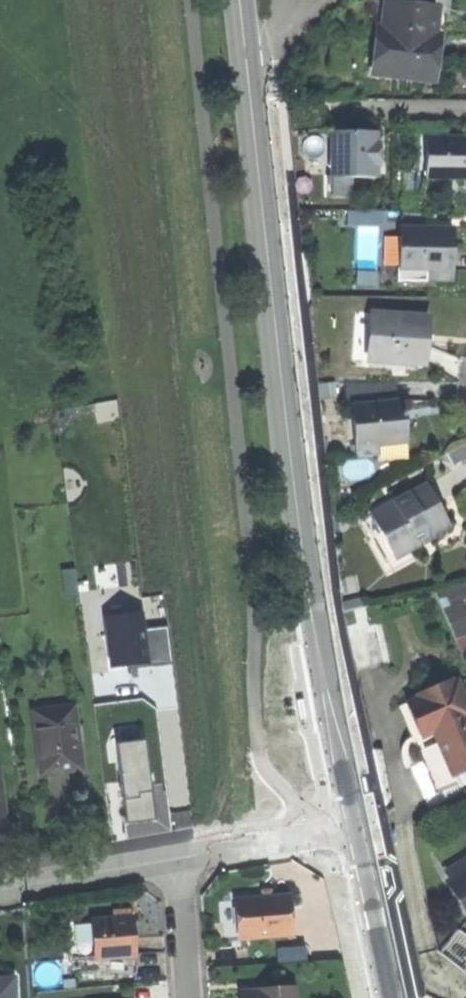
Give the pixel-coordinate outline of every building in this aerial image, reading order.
[(436,0),(394,0),(393,6),(390,29),(382,28),(380,28),(374,73),(431,80),(434,54),(436,36),(432,35),(436,0)] [(385,5),(382,28),(390,29),(393,6),(385,5)] [(348,175),(373,175),(373,163),(378,163),(378,153),(378,143),(374,143),(374,131),(332,130),(332,167),(348,167),(348,175)] [(426,175),(465,175),(465,136),(426,136),(426,175)] [(332,175),(348,175),(348,167),(332,167),(332,175)] [(389,222),(388,206),(352,210),(354,226),(389,222)] [(452,228),(399,227),(399,268),(397,268),(396,281),(426,281),(426,280),(451,281),(452,253),(452,228)] [(350,358),(424,363),(425,341),(418,340),(419,314),(353,310),(350,358)] [(427,314),(419,314),(418,340),(425,341),(426,330),(427,314)] [(344,406),(350,406),(396,401),(394,380),(342,381),(344,406)] [(396,401),(350,406),(355,454),(379,452),(378,442),(406,439),(405,427),(404,417),(397,417),(396,401)] [(386,442),(386,453),(412,455),(413,444),(386,442)] [(370,513),(394,556),(422,542),(419,537),(448,522),(438,502),(427,482),(370,513)] [(387,621),(374,623),(371,606),(346,610),(357,671),(395,665),(387,621)] [(107,617),(113,669),(129,667),(129,669),(172,664),(168,629),(138,632),(135,614),(107,617)] [(407,703),(421,736),(433,731),(451,773),(465,766),(465,720),(464,717),(465,716),(465,707),(456,683),(450,685),(449,682),(418,695),(419,698),(407,703)] [(399,707),(435,790),(455,782),(451,773),(433,731),(421,736),(407,703),(399,707)] [(38,733),(44,776),(65,773),(84,771),(75,707),(39,712),(41,733),(38,733)] [(159,737),(116,741),(124,821),(166,817),(159,737)] [(447,877),(465,866),(465,859),(445,873),(447,877)] [(447,877),(465,908),(465,866),(447,877)] [(240,937),(290,934),(288,895),(263,896),(238,898),(240,937)] [(96,956),(137,955),(135,916),(111,917),(94,918),(96,956)] [(70,957),(96,956),(94,918),(69,919),(70,957)] [(13,977),(0,978),(0,997),(13,997),(13,977)] [(297,985),(244,988),(244,997),(297,997),(297,985)]
